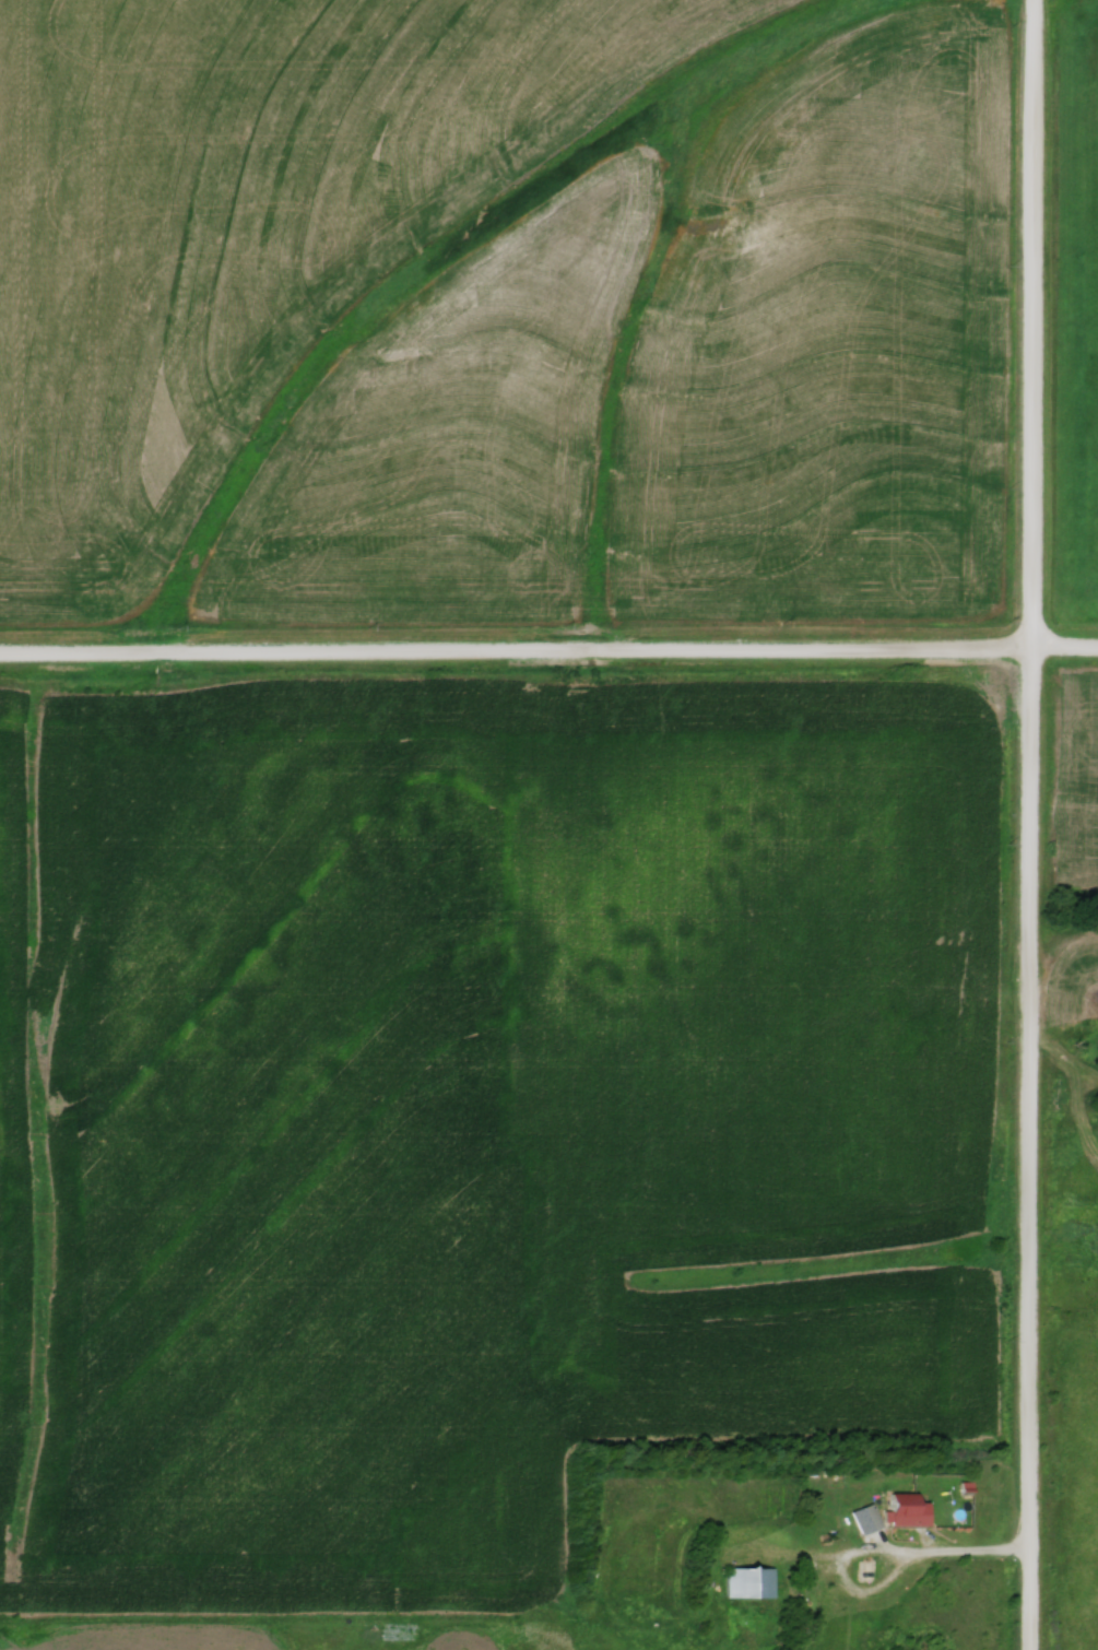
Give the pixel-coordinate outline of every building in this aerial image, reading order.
[(922,1502),(910,1502),(910,1493),(882,1493),(882,1525),(922,1525),(922,1502)] [(856,1533),(877,1526),(869,1503),(848,1511),(856,1533)] [(772,1598),(772,1567),(725,1567),(725,1598),(772,1598)]
